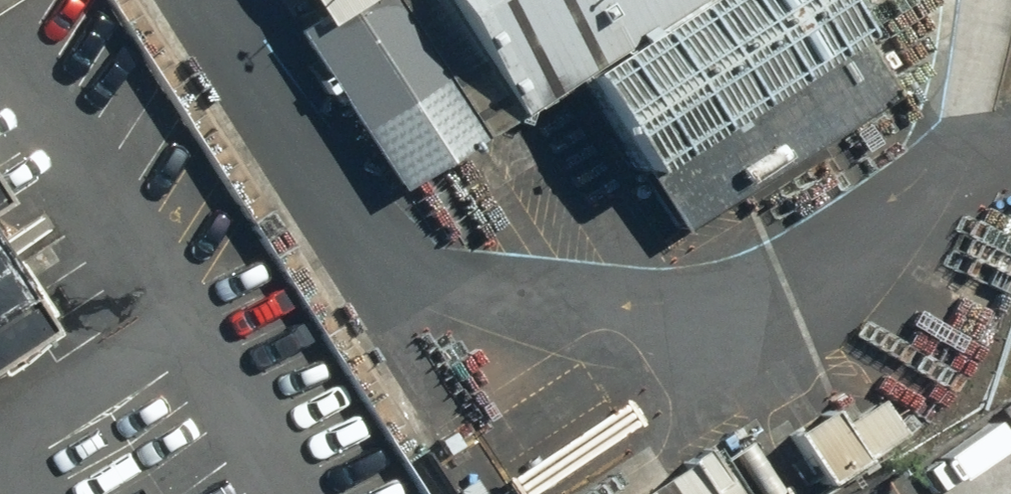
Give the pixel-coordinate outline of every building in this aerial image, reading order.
[(497,142),(403,0),(379,0),(339,26),(313,43),(414,197),(497,142)] [(339,26),(379,0),(322,0),(339,26)] [(533,118),(455,0),(403,0),(497,142),(533,118)] [(533,118),(597,77),(714,0),(455,0),(533,118)] [(862,0),(714,0),(597,77),(661,174),(866,39),(881,30),(862,0)] [(866,39),(661,174),(695,225),(900,91),(866,39)] [(38,334),(0,277),(0,360),(38,334)] [(791,434),(823,485),(904,434),(880,397),(838,424),(829,410),(791,434)] [(712,446),(636,493),(743,493),(712,446)]
